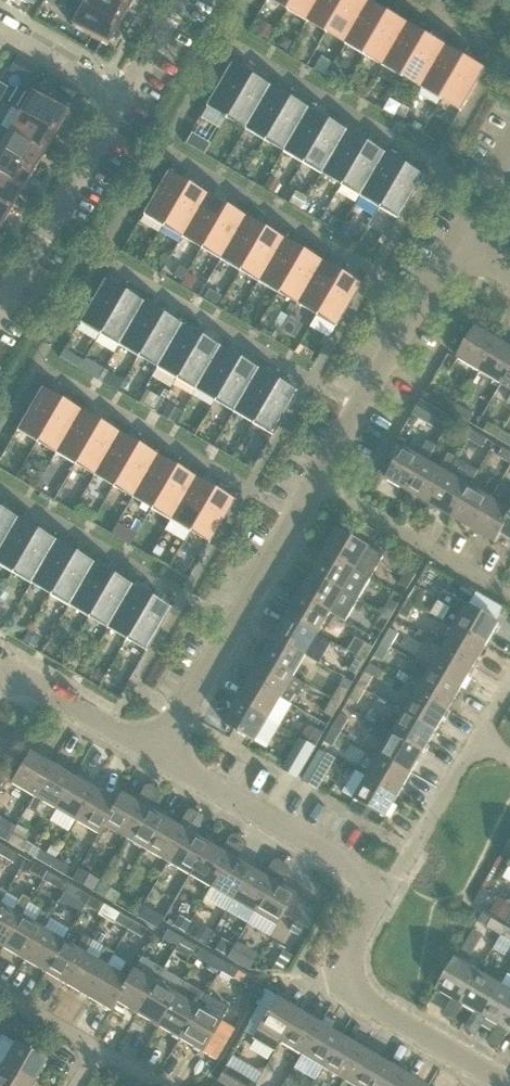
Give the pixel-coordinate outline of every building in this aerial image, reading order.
[(131,7),(119,0),(87,0),(84,5),(120,27),(120,26),(120,25),(130,8),(131,8),(131,7)] [(296,0),(270,0),(289,11),(296,0)] [(321,0),(296,0),(289,11),(308,22),(321,0)] [(347,0),(321,0),(308,22),(328,34),(347,0)] [(371,3),(366,0),(347,0),(328,34),(346,45),(371,3)] [(366,56),(390,14),(371,3),(346,45),(366,56)] [(120,27),(84,5),(83,7),(79,5),(69,20),(74,23),(72,26),(108,46),(119,27),(120,27)] [(385,67),(409,25),(390,14),(366,56),(385,67)] [(68,33),(72,26),(65,21),(60,29),(68,33)] [(257,34),(269,40),(275,29),(264,23),(257,34)] [(403,78),(428,36),(409,25),(385,67),(403,78)] [(423,89),(447,47),(428,36),(403,78),(423,89)] [(288,39),(282,41),(279,46),(288,52),(294,42),(288,39)] [(441,100),(466,58),(447,47),(423,89),(441,100)] [(19,56),(10,71),(34,85),(42,70),(19,56)] [(322,56),(315,68),(324,73),(331,62),(322,56)] [(461,112),(486,70),(466,58),(441,100),(461,112)] [(345,63),(339,59),(329,76),(335,79),(345,63)] [(206,106),(200,117),(220,129),(226,118),(251,77),(231,65),(206,106)] [(245,129),(269,88),(251,77),(226,118),(245,129)] [(1,101),(9,88),(0,82),(0,100),(1,101)] [(363,85),(358,93),(362,95),(366,98),(371,90),(363,85)] [(265,141),(289,99),(269,88),(245,129),(265,141)] [(21,113),(58,134),(58,133),(57,133),(69,113),(33,92),(32,95),(27,93),(18,108),(22,111),(21,113)] [(284,152),(308,111),(289,99),(265,141),(284,152)] [(404,106),(399,114),(406,118),(411,110),(404,106)] [(303,163),(327,122),(308,111),(284,152),(303,163)] [(57,134),(58,134),(21,113),(10,132),(46,153),(47,152),(46,152),(56,134),(57,134)] [(416,120),(413,126),(421,130),(424,125),(416,120)] [(322,175),(346,133),(327,122),(303,163),(322,175)] [(10,132),(9,133),(5,131),(0,139),(0,149),(0,151),(35,172),(36,171),(35,171),(45,153),(46,153),(10,132)] [(187,141),(206,152),(211,144),(192,133),(187,141)] [(340,186),(364,144),(346,133),(322,175),(340,186)] [(360,197),(384,156),(364,144),(340,186),(360,197)] [(0,151),(0,177),(24,191),(24,190),(34,172),(35,172),(0,151)] [(378,208),(402,167),(384,156),(360,197),(378,208)] [(399,220),(423,179),(402,167),(378,208),(399,220)] [(163,226),(188,184),(168,173),(144,215),(163,226)] [(274,193),(281,182),(270,176),(264,187),(274,193)] [(0,177),(0,202),(13,210),(13,209),(23,191),(24,191),(0,177)] [(182,237),(207,196),(188,184),(163,226),(182,237)] [(290,202),(301,209),(308,197),(297,191),(290,202)] [(202,249),(226,207),(207,196),(182,237),(202,249)] [(13,210),(0,202),(0,228),(2,229),(1,228),(12,210),(13,211),(13,210)] [(220,260),(245,218),(226,207),(202,249),(220,260)] [(340,232),(347,220),(335,213),(328,224),(340,232)] [(240,271),(264,229),(245,218),(220,260),(240,271)] [(345,223),(340,233),(350,239),(356,230),(345,223)] [(259,282),(283,241),(264,229),(240,271),(259,282)] [(277,293),(302,252),(283,241),(259,282),(277,293)] [(297,305),(321,263),(302,252),(277,293),(297,305)] [(315,316),(340,274),(321,263),(297,305),(315,316)] [(174,275),(172,279),(181,284),(188,272),(189,270),(180,265),(174,275)] [(188,272),(181,284),(191,289),(198,278),(188,272)] [(335,328),(360,286),(340,274),(315,316),(335,328)] [(100,334),(124,293),(106,282),(82,323),(100,334)] [(209,289),(204,296),(216,303),(220,296),(209,289)] [(119,345),(143,304),(124,293),(100,334),(119,345)] [(138,357),(162,316),(143,304),(119,345),(138,357)] [(157,368),(181,327),(162,316),(138,357),(157,368)] [(176,379),(200,339),(181,327),(157,368),(176,379)] [(481,373),(499,342),(477,329),(459,360),(481,373)] [(195,391),(219,350),(200,339),(176,379),(195,391)] [(509,372),(509,348),(499,342),(481,373),(503,385),(509,372)] [(76,375),(76,374),(85,360),(65,348),(56,363),(76,375)] [(214,402),(238,361),(219,350),(195,391),(214,402)] [(233,413),(257,372),(238,361),(214,402),(233,413)] [(95,387),(103,391),(113,374),(106,369),(95,387)] [(252,424),(276,384),(257,372),(233,413),(252,424)] [(276,384),(252,424),(271,436),(296,395),(276,384)] [(161,387),(156,396),(163,400),(168,391),(161,387)] [(37,442),(61,401),(43,390),(18,431),(37,442)] [(457,414),(462,406),(448,397),(443,406),(457,414)] [(462,406),(457,414),(471,422),(480,406),(467,398),(462,406)] [(446,414),(432,405),(422,400),(413,415),(445,433),(454,418),(446,414)] [(56,453),(80,412),(61,401),(37,442),(56,453)] [(163,417),(174,424),(181,412),(170,405),(163,417)] [(75,465),(99,423),(80,412),(56,453),(75,465)] [(471,439),(476,431),(462,422),(457,430),(471,439)] [(500,439),(505,430),(491,422),(486,430),(500,439)] [(94,476),(118,434),(99,423),(75,465),(94,476)] [(500,439),(509,445),(509,434),(505,430),(500,439)] [(476,431),(471,439),(484,447),(489,439),(476,431)] [(113,487),(138,446),(118,434),(94,476),(113,487)] [(411,492),(428,463),(438,446),(429,440),(419,457),(406,450),(389,480),(411,492)] [(132,498),(156,457),(138,446),(113,487),(132,498)] [(504,448),(499,456),(509,462),(509,451),(504,448)] [(432,505),(459,459),(450,453),(440,470),(428,463),(411,492),(432,505)] [(151,509),(175,468),(156,457),(132,498),(151,509)] [(454,517),(471,488),(480,471),(459,459),(432,505),(454,517)] [(170,521),(194,479),(175,468),(151,509),(170,521)] [(493,500),(492,500),(502,483),(493,478),(483,495),(471,488),(454,517),(475,530),(493,500)] [(189,532),(213,491),(194,479),(170,521),(189,532)] [(210,544),(234,503),(213,491),(189,532),(210,544)] [(493,500),(475,530),(497,543),(502,535),(502,534),(509,520),(509,510),(493,500)] [(17,519),(0,509),(0,549),(17,519)] [(36,531),(17,519),(0,549),(0,565),(12,572),(36,531)] [(502,534),(502,535),(509,539),(509,520),(502,534)] [(326,552),(372,579),(385,557),(370,548),(339,530),(326,552)] [(31,583),(55,542),(36,531),(12,572),(31,583)] [(50,595),(75,553),(55,542),(31,583),(50,595)] [(150,555),(159,561),(164,551),(156,546),(150,555)] [(344,592),(360,601),(372,579),(326,552),(313,573),(344,592)] [(69,606),(94,564),(75,553),(50,595),(69,606)] [(88,617),(113,575),(94,564),(69,606),(88,617)] [(409,590),(416,576),(407,572),(400,586),(409,590)] [(301,595),(332,613),(347,622),(360,601),(344,592),(313,573),(301,595)] [(107,628),(132,586),(113,575),(88,617),(107,628)] [(417,605),(426,590),(417,585),(408,601),(417,605)] [(127,639),(151,598),(132,586),(107,628),(127,639)] [(445,592),(439,602),(452,610),(445,621),(456,628),(487,647),(500,625),(496,622),(503,609),(476,594),(469,606),(445,592)] [(320,634),(332,613),(301,595),(288,616),(320,634)] [(147,651),(171,609),(151,598),(127,639),(147,651)] [(383,614),(391,619),(400,604),(392,599),(383,614)] [(409,618),(417,605),(408,601),(401,613),(409,618)] [(384,632),(391,619),(383,614),(376,627),(384,632)] [(312,647),(320,634),(288,616),(276,637),(307,656),(307,655),(316,660),(321,653),(312,647)] [(392,648),(399,636),(401,633),(392,628),(383,643),(392,648)] [(475,668),(487,647),(456,628),(449,640),(439,633),(434,642),(444,648),(443,650),(475,668)] [(41,637),(30,631),(23,642),(35,648),(41,637)] [(295,677),(307,656),(276,637),(263,659),(295,677)] [(359,657),(367,662),(376,647),(368,642),(359,657)] [(384,661),(392,648),(383,643),(376,656),(384,661)] [(463,689),(475,668),(443,650),(431,671),(463,689)] [(359,675),(367,662),(359,657),(351,670),(359,675)] [(287,690),(295,677),(263,659),(251,680),(282,698),(291,703),(296,695),(287,690)] [(367,691),(375,677),(379,679),(384,671),(371,663),(367,671),(359,686),(367,691)] [(450,711),(463,689),(431,671),(424,682),(411,676),(410,678),(406,685),(450,711)] [(401,672),(397,680),(406,685),(410,678),(401,672)] [(270,719),(282,698),(251,680),(239,701),(270,719)] [(333,699),(342,704),(350,690),(342,684),(333,699)] [(438,732),(450,711),(406,685),(402,692),(414,699),(406,713),(438,732)] [(359,704),(367,691),(359,686),(351,699),(359,704)] [(334,718),(342,704),(333,699),(326,713),(334,718)] [(239,701),(226,723),(257,742),(267,748),(280,725),(270,719),(239,701)] [(425,753),(438,732),(406,713),(398,726),(386,720),(382,726),(381,728),(425,753)] [(334,728),(342,733),(351,718),(343,714),(334,728)] [(381,728),(382,726),(377,724),(371,735),(388,744),(381,756),(413,774),(425,753),(381,728)] [(309,742),(317,747),(326,733),(317,728),(309,742)] [(334,746),(342,733),(334,728),(326,742),(334,746)] [(317,747),(309,742),(301,737),(282,770),(298,779),(309,761),(317,747)] [(309,761),(298,779),(316,790),(336,758),(317,747),(309,761)] [(35,797),(53,766),(30,753),(12,784),(35,797)] [(381,756),(368,777),(400,796),(413,774),(381,756)] [(56,809),(74,779),(53,766),(35,797),(28,808),(36,813),(43,802),(56,809)] [(355,799),(351,807),(383,825),(387,818),(400,796),(368,777),(355,799)] [(78,822),(96,791),(74,779),(56,809),(78,822)] [(127,838),(156,788),(151,785),(147,786),(137,802),(121,793),(116,803),(103,824),(106,826),(127,838)] [(148,850),(167,819),(153,811),(163,794),(161,790),(156,788),(127,838),(148,850)] [(103,824),(116,803),(96,791),(78,822),(100,835),(106,826),(103,824)] [(312,813),(322,796),(312,791),(303,808),(312,813)] [(169,863),(199,813),(194,810),(188,811),(179,826),(167,819),(148,850),(169,863)] [(191,875),(209,844),(195,836),(205,821),(204,816),(199,813),(169,863),(191,875)] [(14,833),(17,826),(0,816),(0,837),(9,842),(14,833)] [(14,833),(9,842),(22,850),(27,841),(14,833)] [(212,887),(241,837),(237,834),(231,835),(222,852),(209,844),(191,875),(212,887)] [(233,900),(251,869),(238,861),(247,845),(246,840),(241,837),(212,887),(233,900)] [(56,858),(60,850),(51,845),(47,853),(42,850),(37,858),(52,866),(56,858)] [(15,862),(20,854),(6,846),(1,854),(15,862)] [(56,858),(52,866),(65,875),(70,866),(56,858)] [(255,912),(283,863),(279,860),(273,861),(264,876),(251,869),(233,900),(255,912)] [(44,879),(49,871),(35,863),(30,871),(44,879)] [(283,863),(255,912),(277,925),(295,895),(281,887),(290,870),(290,866),(283,863)] [(80,868),(73,880),(94,892),(100,881),(80,868)] [(71,884),(63,879),(49,871),(44,879),(58,887),(65,891),(66,892),(71,884)] [(1,904),(8,892),(14,880),(6,876),(0,886),(0,906),(1,904)] [(100,884),(95,892),(116,905),(122,895),(101,882),(100,884)] [(92,896),(77,888),(71,884),(66,892),(65,891),(60,901),(81,913),(87,904),(92,896)] [(484,885),(474,901),(481,905),(490,889),(484,885)] [(0,906),(0,945),(4,948),(22,916),(23,917),(32,900),(22,894),(13,911),(1,904),(0,906)] [(92,896),(87,904),(101,912),(105,904),(92,896)] [(509,918),(509,902),(499,896),(490,913),(507,923),(509,920),(509,918)] [(44,929),(51,916),(41,910),(34,923),(22,916),(4,948),(25,960),(44,929)] [(148,914),(143,910),(137,920),(147,925),(150,920),(148,914)] [(120,913),(116,921),(130,929),(135,921),(120,913)] [(179,918),(174,927),(185,933),(190,925),(179,918)] [(502,934),(507,926),(494,919),(489,927),(502,934)] [(135,921),(130,929),(143,937),(148,929),(135,921)] [(297,922),(292,930),(300,935),(305,927),(297,922)] [(502,934),(509,939),(509,928),(507,926),(502,934)] [(47,973),(65,941),(44,929),(25,960),(47,973)] [(178,946),(183,937),(169,929),(164,937),(178,946)] [(211,937),(199,930),(194,939),(206,946),(211,937)] [(99,932),(94,941),(101,945),(106,936),(99,932)] [(68,985),(87,954),(94,941),(84,935),(77,948),(65,941),(47,973),(68,985)] [(178,946),(175,951),(189,960),(193,954),(199,958),(204,950),(183,937),(178,946)] [(216,951),(228,958),(234,947),(222,940),(216,951)] [(468,940),(462,951),(471,957),(478,945),(468,940)] [(259,954),(239,942),(230,956),(250,968),(259,954)] [(108,966),(115,953),(105,947),(98,960),(87,954),(68,985),(90,998),(108,966)] [(204,950),(199,958),(221,971),(226,962),(212,954),(205,950),(204,950)] [(285,970),(293,956),(283,951),(272,970),(285,970)] [(164,970),(163,969),(163,968),(145,957),(136,971),(134,969),(129,979),(130,979),(116,1002),(117,1002),(138,1015),(164,970)] [(480,972),(457,958),(439,987),(463,1001),(480,972)] [(129,979),(134,969),(136,967),(127,961),(120,973),(108,966),(90,998),(112,1011),(117,1002),(116,1002),(130,979),(129,979)] [(226,962),(221,970),(234,979),(239,970),(226,962)] [(178,995),(179,995),(186,982),(164,970),(138,1015),(159,1027),(178,995)] [(485,1015),(503,985),(480,972),(463,1001),(485,1015)] [(181,1040),(199,1007),(207,994),(186,982),(179,995),(178,995),(159,1027),(181,1040)] [(485,1015),(508,1028),(509,1025),(509,989),(503,985),(485,1015)] [(281,1043),(299,1012),(277,999),(252,1040),(275,1054),(281,1043)] [(203,1053),(222,1020),(228,1009),(218,1003),(212,1015),(200,1008),(199,1007),(181,1040),(203,1053)] [(302,1056),(320,1025),(299,1012),(281,1043),(302,1056)] [(16,1036),(23,1023),(6,1013),(0,1024),(0,1027),(16,1036)] [(323,1068),(342,1037),(320,1025),(302,1056),(323,1068)] [(345,1081),(363,1050),(342,1037),(323,1068),(345,1081)] [(33,1085),(34,1084),(47,1062),(15,1044),(2,1066),(33,1085)] [(385,1062),(363,1050),(345,1081),(354,1085),(371,1085),(385,1063),(385,1062)] [(406,1075),(385,1063),(371,1085),(400,1085),(406,1075)] [(33,1085),(2,1066),(0,1070),(0,1085),(33,1085)] [(217,1083),(222,1085),(255,1085),(256,1083),(226,1067),(217,1083)] [(406,1075),(400,1085),(425,1085),(406,1075)]
